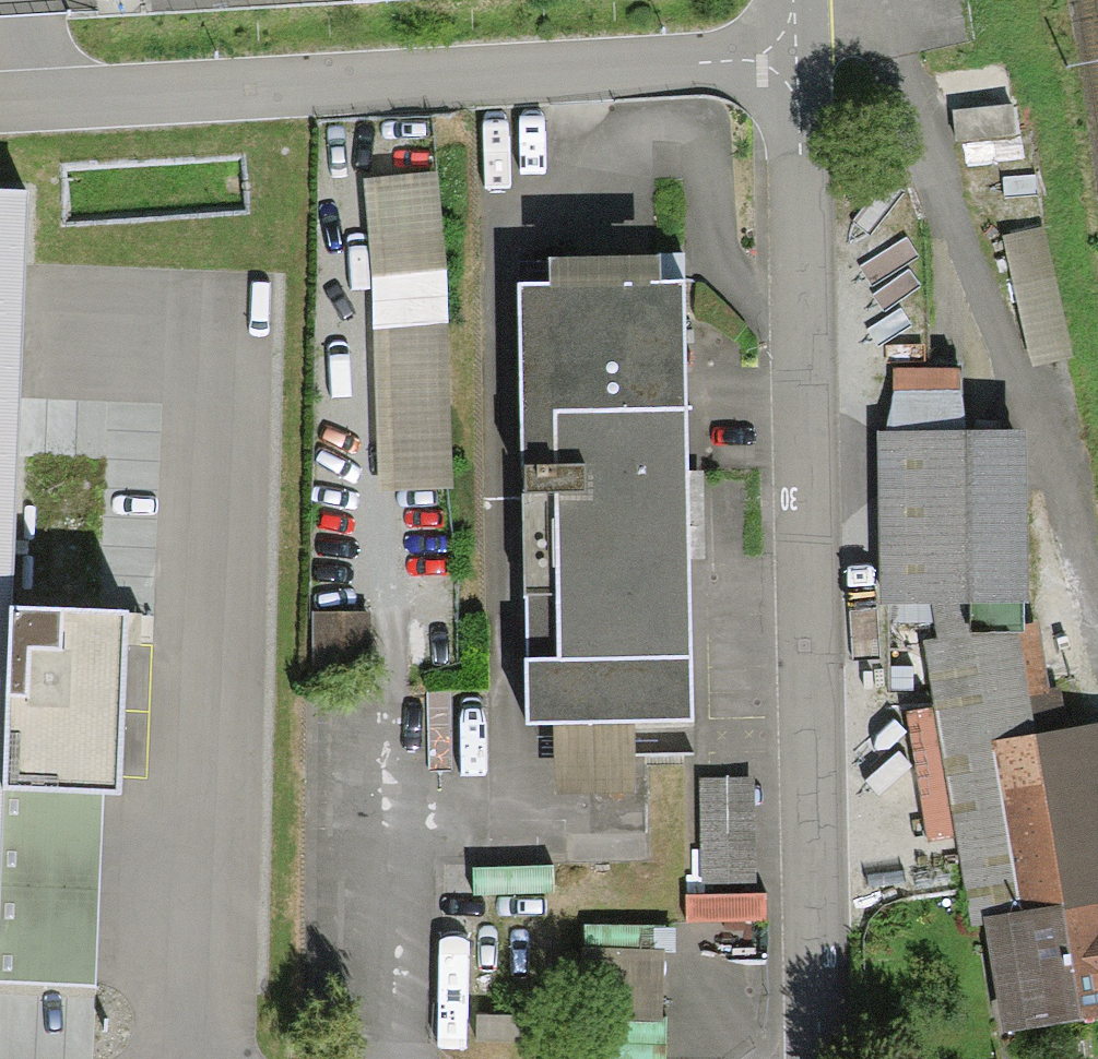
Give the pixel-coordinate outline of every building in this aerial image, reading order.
[(1013,108),(955,113),(957,143),(1015,139),(1013,108)] [(435,172),(364,184),(374,277),(380,484),(452,482),(447,268),(435,172)] [(0,192),(0,889),(9,607),(24,193),(0,192)] [(1005,238),(1036,370),(1077,360),(1047,228),(1005,238)] [(527,719),(691,717),(684,255),(545,257),(546,284),(521,284),(527,719)] [(1029,601),(1024,435),(879,439),(885,605),(1029,601)] [(120,788),(127,611),(9,607),(6,784),(101,787),(120,788)] [(319,687),(372,685),(370,624),(317,626),(319,687)] [(1097,1014),(1097,722),(1068,727),(1062,691),(1047,693),(1037,629),(929,645),(939,711),(959,834),(974,922),(987,919),(1006,1030),(1097,1014)] [(959,834),(939,711),(907,716),(927,840),(959,834)] [(700,934),(771,932),(770,896),(763,897),(760,782),(696,784),(700,934)] [(6,784),(0,914),(0,982),(95,983),(101,787),(6,784)]
